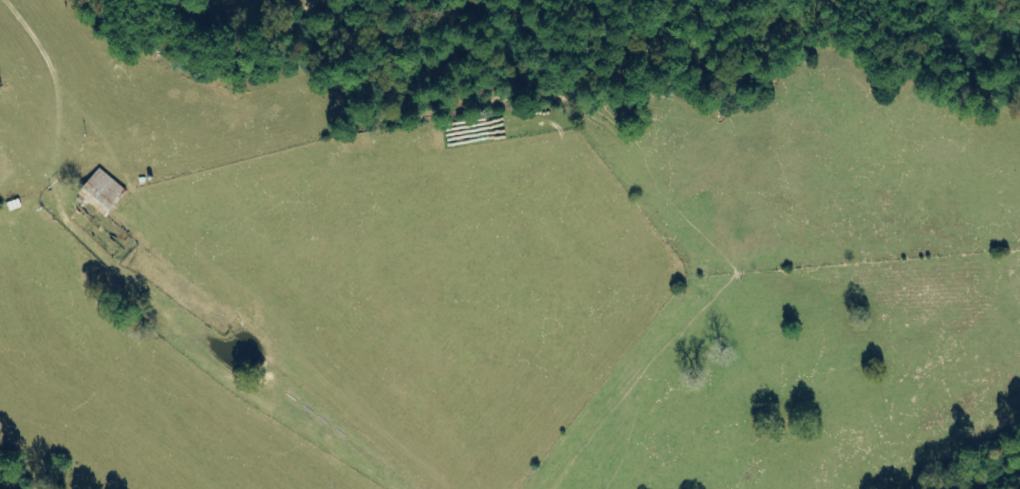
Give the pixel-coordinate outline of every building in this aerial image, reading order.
[(129,190),(102,168),(81,194),(107,216),(129,190)]
